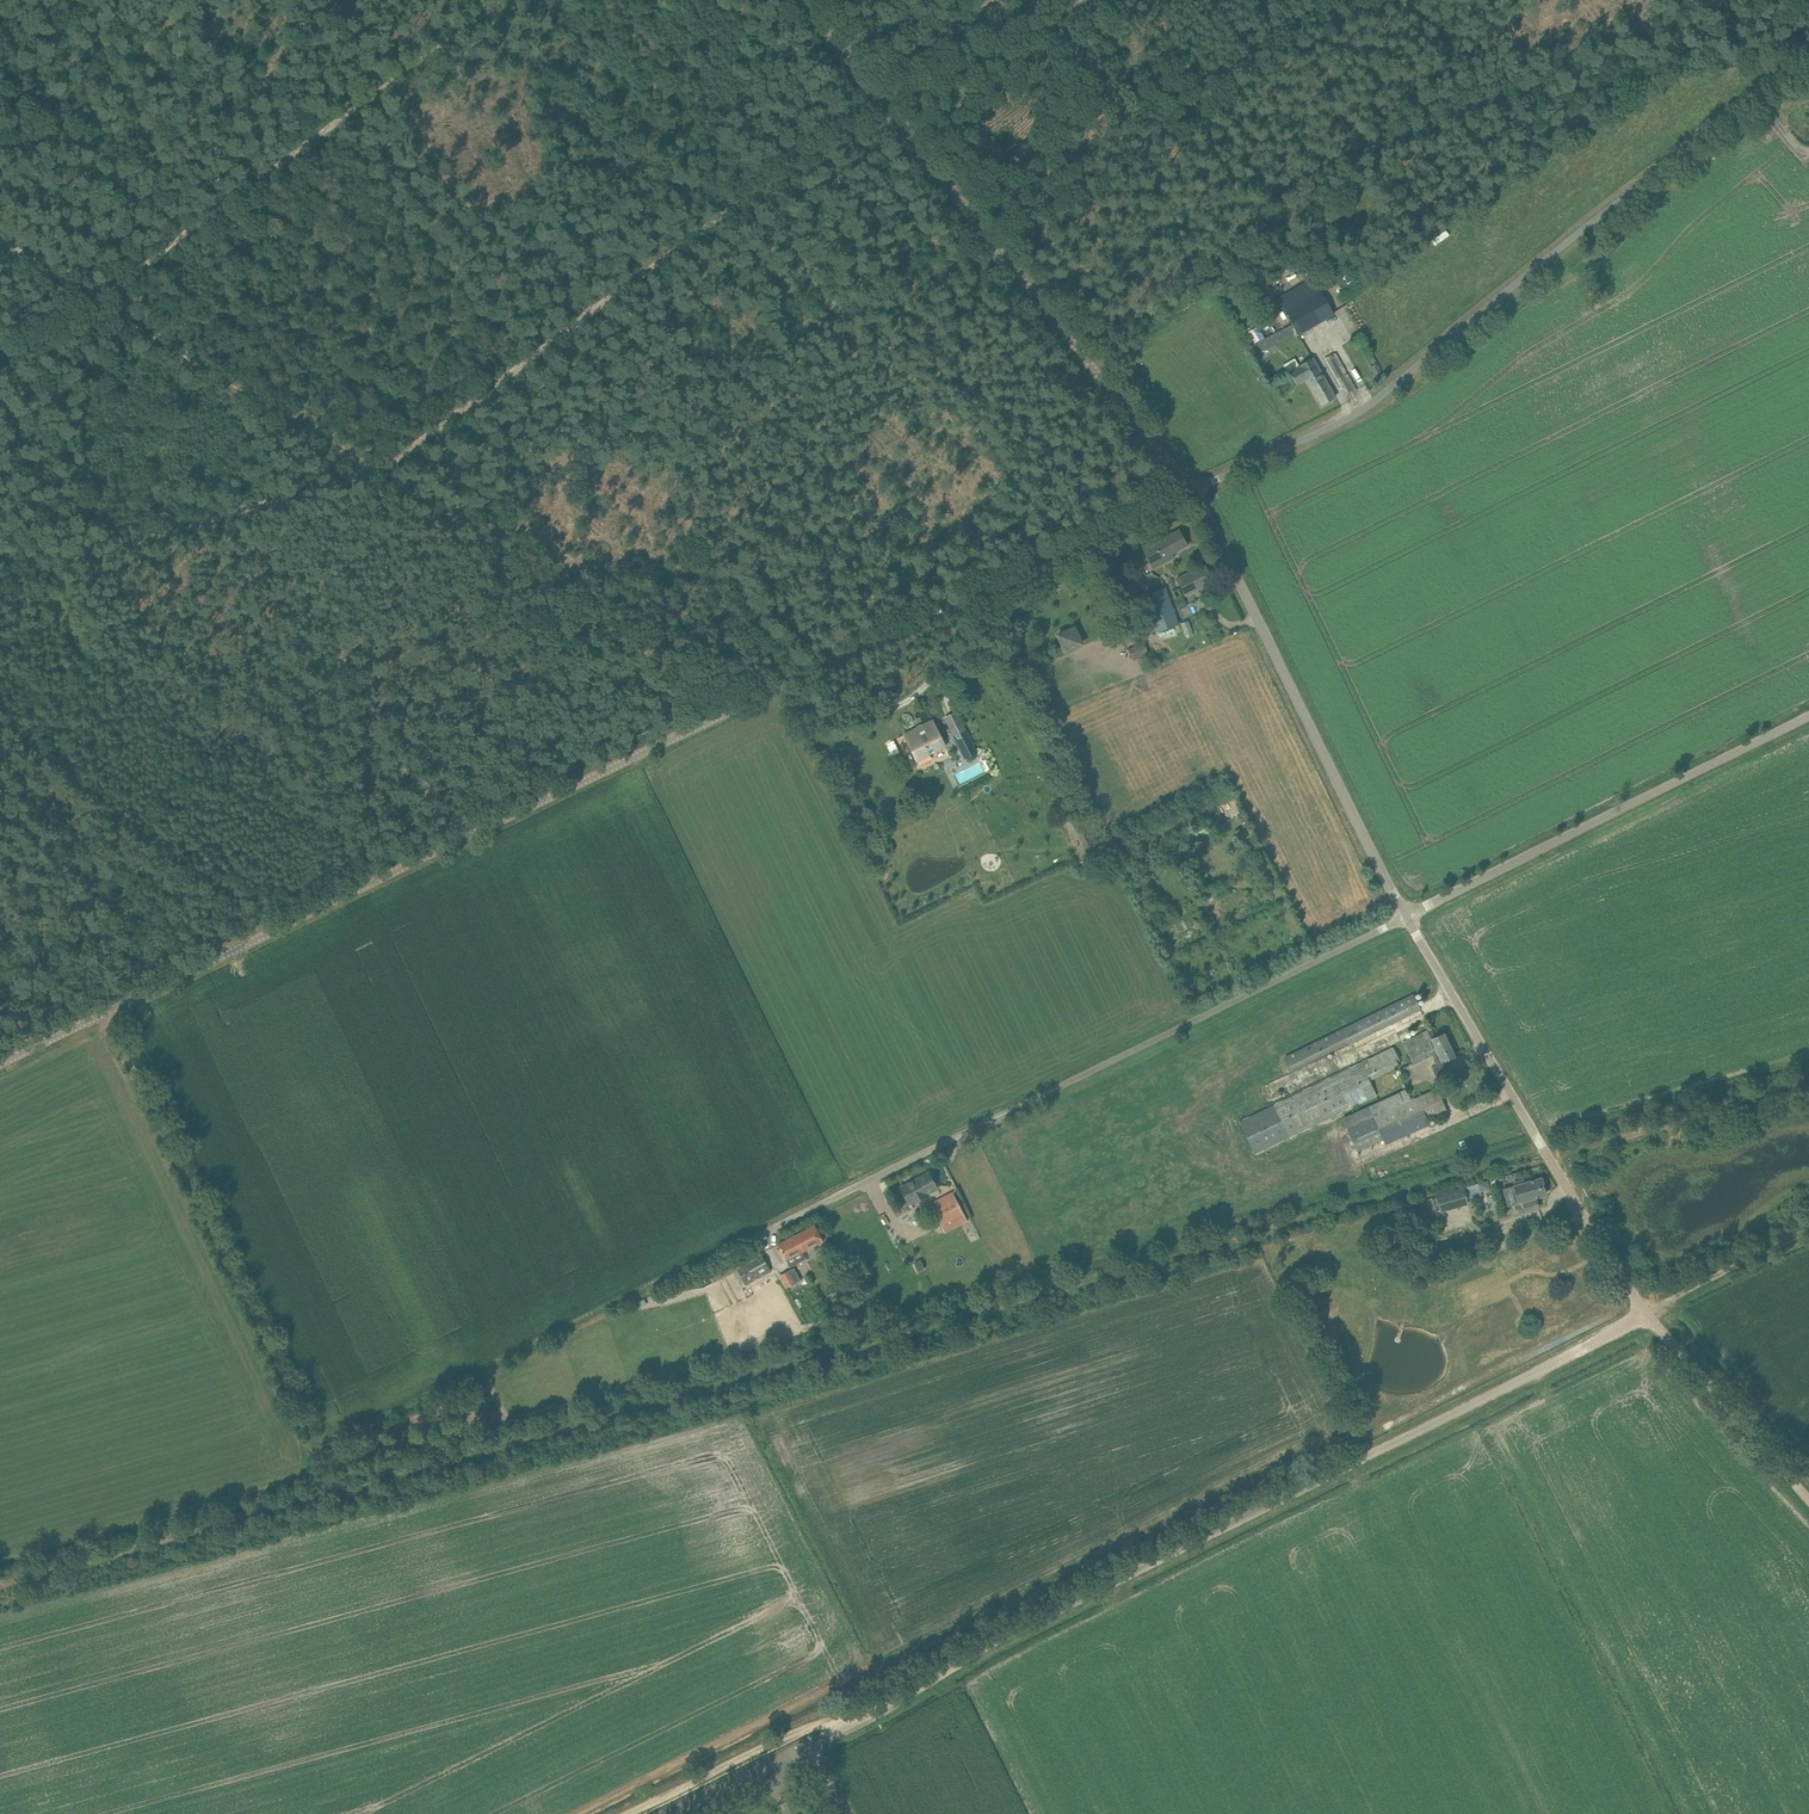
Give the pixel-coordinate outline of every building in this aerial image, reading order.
[(1447,230),(1434,237),(1437,242),(1450,235),(1447,230)] [(1350,279),(1345,273),(1340,277),(1341,278),(1345,282),(1350,279)] [(1335,314),(1313,278),(1277,299),(1291,324),(1248,347),(1253,356),(1296,333),(1298,335),(1335,314)] [(1341,278),(1336,282),(1344,293),(1349,289),(1345,282),(1341,278)] [(1332,354),(1326,358),(1346,394),(1352,390),(1332,354)] [(1297,383),(1306,378),(1319,370),(1312,359),(1290,372),(1297,383)] [(1379,373),(1374,365),(1369,367),(1374,376),(1379,373)] [(1306,378),(1322,405),(1335,397),(1319,370),(1306,378)] [(1141,547),(1147,558),(1153,568),(1173,558),(1171,554),(1188,545),(1179,530),(1155,542),(1154,541),(1141,547)] [(1185,595),(1202,586),(1213,581),(1205,565),(1194,570),(1176,579),(1185,595)] [(1166,587),(1142,595),(1155,632),(1178,624),(1166,587)] [(1186,606),(1183,597),(1175,600),(1179,609),(1186,606)] [(1084,645),(1075,625),(1056,634),(1064,653),(1084,645)] [(1149,654),(1143,642),(1128,649),(1133,661),(1149,654)] [(904,734),(909,745),(917,760),(930,754),(929,750),(943,743),(932,720),(904,734)] [(967,731),(954,737),(964,758),(977,752),(967,731)] [(1074,829),(1084,825),(1078,811),(1068,816),(1074,829)] [(1354,1040),(1420,1009),(1413,994),(1284,1057),(1290,1069),(1353,1039),(1354,1040)] [(1420,1034),(1403,1042),(1408,1054),(1413,1063),(1413,1064),(1426,1058),(1432,1055),(1435,1063),(1433,1069),(1434,1070),(1444,1065),(1443,1062),(1444,1062),(1454,1057),(1444,1034),(1435,1038),(1430,1029),(1420,1034)] [(1274,1105),(1240,1121),(1255,1153),(1289,1137),(1376,1095),(1370,1082),(1369,1080),(1399,1065),(1397,1060),(1399,1059),(1393,1047),(1274,1105)] [(1346,1128),(1357,1151),(1446,1111),(1436,1088),(1411,1099),(1406,1088),(1342,1118),(1346,1128)] [(929,1172),(901,1187),(909,1204),(911,1202),(912,1204),(928,1195),(928,1193),(938,1188),(937,1187),(938,1187),(932,1175),(931,1176),(929,1172)] [(1513,1186),(1503,1188),(1508,1205),(1517,1203),(1522,1201),(1523,1203),(1522,1203),(1525,1213),(1539,1208),(1537,1199),(1536,1199),(1536,1198),(1545,1195),(1543,1189),(1545,1188),(1542,1178),(1536,1179),(1524,1183),(1524,1180),(1512,1183),(1513,1186)] [(1441,1211),(1468,1204),(1463,1189),(1436,1196),(1441,1211)] [(955,1196),(931,1208),(940,1226),(942,1225),(945,1223),(964,1213),(955,1196)] [(778,1244),(786,1260),(801,1252),(823,1241),(815,1225),(778,1244)] [(761,1253),(736,1267),(745,1285),(770,1271),(761,1253)] [(920,1260),(914,1263),(919,1271),(924,1268),(920,1260)] [(800,1281),(800,1279),(794,1268),(780,1275),(787,1288),(800,1281)] [(805,1276),(808,1283),(814,1280),(810,1273),(805,1276)] [(856,1307),(848,1299),(841,1307),(848,1314),(856,1307)]
